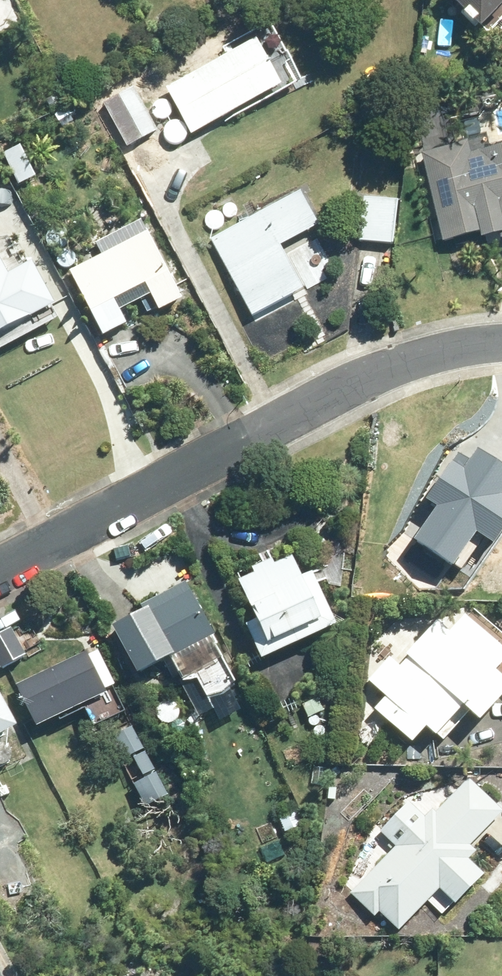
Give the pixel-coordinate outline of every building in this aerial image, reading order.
[(455,3),(472,21),(476,17),(485,27),(499,12),(501,14),(501,0),(456,0),(457,1),(455,3)] [(224,49),(163,84),(188,128),(219,111),(224,119),(300,75),(267,18),(221,43),(224,49)] [(101,98),(125,143),(155,126),(130,82),(101,98)] [(22,139),(5,149),(20,179),(38,170),(22,139)] [(501,229),(501,140),(466,149),(464,140),(420,151),(439,235),(452,232),(454,242),(476,237),(475,231),(494,227),(495,230),(501,229)] [(298,186),(209,236),(250,310),(299,282),(276,241),(316,218),(298,186)] [(361,192),(358,236),(393,239),(397,195),(361,192)] [(210,198),(201,203),(205,211),(214,206),(210,198)] [(183,290),(143,214),(98,239),(104,250),(73,266),(94,307),(91,308),(104,331),(128,318),(121,305),(142,294),(149,308),(183,290)] [(2,322),(27,312),(51,300),(29,258),(5,270),(0,261),(0,323),(2,322)] [(249,571),(234,578),(251,615),(241,619),(257,654),(332,618),(308,567),(296,572),(287,552),(272,558),(269,555),(247,565),(249,571)] [(137,605),(105,622),(130,669),(164,651),(180,683),(192,676),(204,698),(238,679),(183,576),(137,600),(137,605)] [(370,707),(407,739),(421,724),(431,732),(432,731),(441,738),(466,710),(472,714),(501,683),(501,675),(490,665),(501,655),(501,647),(462,611),(445,627),(435,617),(401,651),(405,656),(396,664),(387,655),(364,678),(381,694),(370,707)] [(0,629),(0,666),(24,652),(9,625),(0,629)] [(101,685),(108,681),(93,649),(83,654),(81,650),(12,683),(31,723),(102,688),(101,685)] [(13,718),(0,695),(0,726),(13,718)] [(316,696),(301,703),(306,715),(321,708),(316,696)] [(465,856),(473,848),(468,843),(500,809),(468,777),(436,810),(432,806),(424,815),(407,801),(379,831),(395,846),(350,892),(372,914),(377,910),(395,928),(436,886),(451,900),(481,871),(465,856)] [(8,791),(4,783),(0,785),(0,795),(8,791)]
